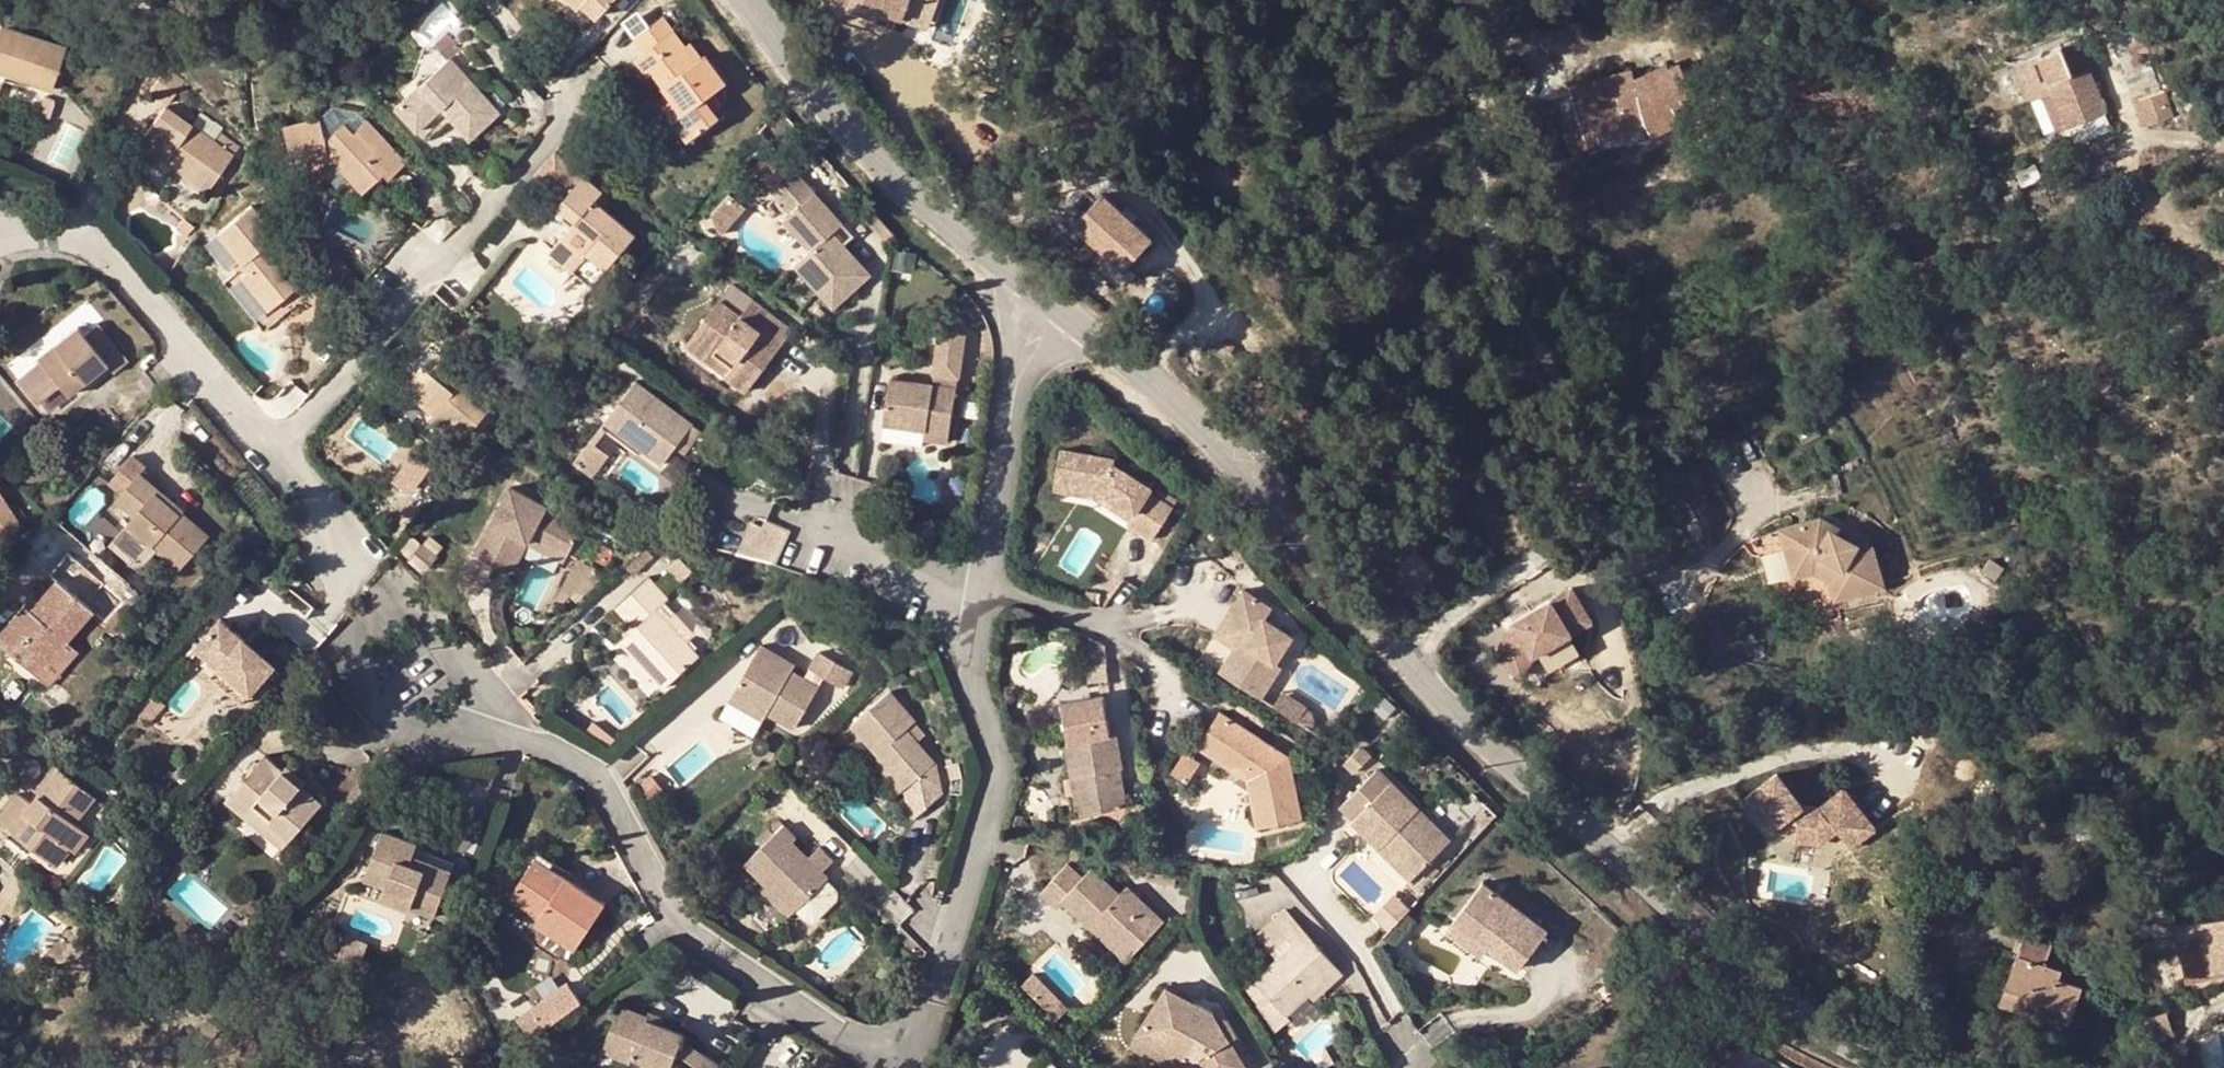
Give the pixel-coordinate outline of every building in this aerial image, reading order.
[(571,6),(575,2),(589,15),(602,0),(565,0),(571,6)] [(850,7),(852,0),(833,0),(831,6),(848,12),(850,7)] [(909,0),(852,0),(850,7),(874,14),(875,9),(903,19),(909,0)] [(686,101),(677,110),(696,127),(721,99),(714,93),(703,85),(712,72),(720,63),(694,41),(692,44),(688,49),(672,35),(646,13),(625,38),(636,48),(627,58),(644,73),(647,69),(673,90),(686,101)] [(676,30),(672,35),(688,49),(692,44),(676,30)] [(0,31),(0,70),(14,75),(12,81),(50,94),(64,53),(0,31)] [(434,44),(447,60),(449,59),(459,50),(446,35),(434,44)] [(499,112),(449,59),(447,60),(396,109),(418,133),(441,110),(453,123),(469,139),(499,112)] [(2087,62),(2048,77),(2066,122),(2105,107),(2087,62)] [(188,80),(170,66),(151,91),(170,105),(188,80)] [(2145,66),(2126,73),(2134,94),(2153,87),(2145,66)] [(10,86),(12,81),(14,75),(0,70),(0,82),(10,86)] [(724,82),(712,72),(703,85),(714,93),(724,82)] [(1573,85),(1579,106),(1618,97),(1612,75),(1573,85)] [(664,100),(677,110),(686,101),(673,90),(664,100)] [(1618,97),(1579,106),(1590,152),(1603,149),(1599,132),(1642,121),(1635,93),(1618,97)] [(2034,100),(2046,134),(2058,130),(2045,96),(2034,100)] [(53,106),(44,103),(38,120),(48,124),(53,106)] [(2105,107),(2066,122),(2070,135),(2110,119),(2105,107)] [(180,158),(175,165),(211,191),(235,158),(227,152),(233,144),(221,136),(215,144),(167,108),(137,149),(162,168),(168,160),(173,153),(180,158)] [(1576,108),(1556,113),(1566,155),(1587,149),(1576,108)] [(441,110),(418,133),(430,145),(453,123),(441,110)] [(354,172),(349,178),(366,196),(385,178),(390,183),(407,165),(368,124),(357,134),(347,124),(329,138),(326,121),(288,127),(295,166),(332,161),(341,159),(354,172)] [(241,150),(233,144),(227,152),(235,158),(241,150)] [(168,160),(175,165),(180,158),(173,153),(168,160)] [(584,177),(556,153),(532,183),(560,206),(584,177)] [(332,161),(349,178),(354,172),(341,159),(332,161)] [(774,181),(763,193),(770,202),(787,218),(781,224),(808,253),(799,262),(828,293),(843,280),(854,291),(870,277),(841,247),(830,235),(839,226),(790,173),(777,184),(774,181)] [(604,191),(586,175),(584,177),(560,206),(555,211),(573,226),(563,239),(587,259),(590,256),(607,271),(636,236),(595,201),(604,191)] [(1129,269),(1159,236),(1107,190),(1077,224),(1129,269)] [(743,212),(726,198),(710,217),(714,231),(721,237),(743,212)] [(277,239),(253,209),(220,235),(239,260),(242,265),(249,260),(255,267),(248,272),(241,279),(252,293),(261,287),(275,307),(300,288),(267,246),(277,239)] [(850,237),(839,226),(830,235),(841,247),(850,237)] [(594,288),(607,271),(590,256),(587,259),(563,239),(549,258),(573,278),(576,274),(594,288)] [(242,265),(239,260),(232,266),(236,273),(224,283),(262,334),(283,318),(275,307),(268,313),(252,293),(241,279),(248,272),(242,265)] [(249,260),(242,265),(248,272),(255,267),(249,260)] [(828,293),(799,262),(793,268),(834,310),(854,291),(843,280),(828,293)] [(727,286),(717,300),(737,315),(747,301),(727,286)] [(717,300),(688,338),(711,354),(717,348),(734,360),(722,377),(743,393),(755,377),(717,300)] [(790,332),(747,301),(737,315),(717,300),(755,377),(790,332)] [(79,328),(39,361),(42,364),(18,382),(36,405),(60,386),(68,397),(109,364),(119,376),(134,365),(102,326),(87,337),(79,328)] [(904,384),(890,382),(885,422),(923,427),(922,434),(949,438),(956,391),(958,377),(963,335),(938,333),(934,375),(932,388),(913,385),(912,392),(903,390),(904,384)] [(681,346),(722,377),(734,360),(717,348),(711,354),(688,338),(681,346)] [(394,380),(403,388),(421,365),(431,372),(443,357),(427,344),(394,380)] [(433,413),(430,415),(462,443),(492,408),(462,383),(455,377),(460,372),(443,357),(431,372),(421,365),(403,388),(433,413)] [(467,378),(460,372),(455,377),(462,383),(467,378)] [(420,427),(430,415),(433,413),(403,388),(394,380),(378,398),(416,432),(420,427)] [(688,422),(633,381),(604,419),(639,446),(659,461),(672,444),(688,422)] [(451,456),(462,443),(430,415),(420,427),(451,456)] [(634,453),(639,446),(604,419),(599,426),(634,453)] [(698,429),(688,422),(672,444),(681,451),(698,429)] [(921,441),(922,434),(923,427),(885,422),(884,435),(921,441)] [(1113,462),(1059,452),(1053,484),(1095,491),(1133,513),(1129,522),(1127,525),(1152,541),(1173,508),(1146,492),(1149,488),(1113,465),(1113,462)] [(151,492),(155,487),(136,471),(111,499),(131,516),(123,525),(177,570),(207,535),(179,511),(177,514),(151,492)] [(1095,491),(1053,484),(1052,492),(1094,500),(1129,522),(1133,513),(1095,491)] [(181,509),(155,487),(151,492),(177,514),(179,511),(181,509)] [(566,555),(582,526),(508,487),(473,556),(502,570),(523,532),(566,555)] [(793,529),(754,515),(741,549),(780,563),(793,529)] [(1820,515),(1779,527),(1793,575),(1813,570),(1828,578),(1834,597),(1883,584),(1871,543),(1854,547),(1851,538),(1835,530),(1826,533),(1820,515)] [(1871,543),(1820,515),(1826,533),(1835,530),(1851,538),(1854,547),(1871,543)] [(177,570),(123,525),(109,542),(162,587),(177,570)] [(523,532),(502,570),(510,573),(526,544),(562,563),(566,555),(523,532)] [(103,583),(66,551),(47,572),(55,579),(37,599),(42,603),(37,609),(32,605),(27,601),(1,631),(17,646),(24,638),(48,659),(92,609),(84,604),(103,583)] [(1989,558),(1981,568),(1994,578),(2002,567),(1989,558)] [(571,564),(557,594),(566,599),(594,575),(571,564)] [(1411,577),(1403,568),(1393,576),(1401,586),(1411,577)] [(669,603),(651,585),(620,614),(638,633),(623,647),(667,694),(701,661),(656,615),(669,603)] [(1513,629),(1504,635),(1500,647),(1507,670),(1520,678),(1533,654),(1588,619),(1566,585),(1509,624),(1513,629)] [(566,599),(557,594),(551,603),(558,607),(566,599)] [(1274,615),(1243,594),(1231,614),(1239,619),(1228,638),(1247,650),(1228,680),(1262,703),(1282,670),(1278,667),(1294,641),(1268,625),(1274,615)] [(37,599),(32,605),(37,609),(42,603),(37,599)] [(1239,619),(1231,614),(1214,641),(1233,653),(1219,674),(1228,680),(1247,650),(1228,638),(1239,619)] [(274,665),(222,619),(197,648),(219,667),(250,693),(274,665)] [(818,687),(795,675),(785,669),(789,661),(759,644),(733,692),(768,712),(797,726),(818,687)] [(1104,648),(1085,649),(1088,688),(1107,687),(1104,648)] [(851,672),(816,654),(808,668),(843,687),(851,672)] [(800,666),(789,661),(785,669),(795,675),(800,666)] [(241,704),(250,693),(219,667),(210,677),(241,704)] [(768,712),(733,692),(729,700),(763,719),(768,712)] [(907,731),(915,724),(917,723),(893,693),(853,725),(879,758),(905,791),(936,768),(916,743),(907,731)] [(1307,713),(1284,697),(1274,711),(1298,727),(1307,713)] [(1306,715),(1298,727),(1310,735),(1314,729),(1312,718),(1306,715)] [(1245,780),(1247,793),(1276,799),(1294,802),(1294,797),(1294,795),(1287,765),(1217,719),(1195,752),(1218,768),(1225,773),(1230,773),(1237,773),(1243,777),(1245,780)] [(925,736),(915,724),(907,731),(916,743),(925,736)] [(1064,747),(1065,754),(1120,766),(1114,739),(1064,747)] [(212,785),(226,797),(263,754),(249,742),(212,785)] [(323,803),(265,754),(228,797),(246,814),(256,803),(272,817),(268,820),(291,839),(323,803)] [(1120,766),(1065,754),(1066,755),(1070,784),(1079,784),(1085,820),(1127,813),(1122,782),(1115,784),(1113,772),(1120,771),(1121,771),(1120,766)] [(898,797),(905,791),(879,758),(872,764),(898,797)] [(1197,771),(1182,761),(1172,777),(1191,780),(1197,771)] [(35,804),(20,792),(0,819),(0,824),(44,858),(57,841),(65,848),(83,825),(77,821),(97,795),(62,768),(42,794),(49,800),(42,809),(35,804)] [(1122,782),(1120,771),(1113,772),(1115,784),(1122,782)] [(1447,838),(1375,771),(1341,808),(1355,821),(1353,823),(1379,848),(1385,842),(1417,872),(1447,838)] [(1191,780),(1172,777),(1170,779),(1184,789),(1191,780)] [(1077,821),(1085,820),(1079,784),(1070,784),(1077,821)] [(1786,790),(1746,798),(1755,838),(1768,836),(1773,858),(1795,871),(1817,866),(1818,871),(1847,864),(1840,833),(1810,839),(1794,829),(1786,790)] [(1302,827),(1294,795),(1294,797),(1294,802),(1276,799),(1247,793),(1255,834),(1302,827)] [(42,794),(35,804),(42,809),(49,800),(42,794)] [(284,847),(291,839),(268,820),(272,817),(256,803),(246,814),(284,847)] [(83,825),(65,848),(75,855),(92,832),(83,825)] [(796,839),(785,827),(745,865),(768,889),(792,915),(823,884),(828,880),(794,844),(796,839)] [(420,898),(416,907),(441,917),(445,906),(440,886),(436,869),(419,862),(424,846),(425,844),(388,829),(368,877),(392,886),(420,898)] [(53,865),(65,848),(57,841),(44,858),(53,865)] [(1411,878),(1417,872),(1385,842),(1379,848),(1411,878)] [(419,862),(436,869),(431,849),(424,846),(419,862)] [(431,849),(436,869),(438,863),(459,871),(462,861),(431,849)] [(609,907),(539,858),(512,896),(542,916),(538,922),(579,950),(609,907)] [(440,886),(445,906),(459,871),(438,863),(436,869),(440,886)] [(1080,876),(1066,864),(1041,891),(1055,905),(1060,900),(1090,927),(1095,920),(1132,953),(1163,919),(1125,886),(1119,892),(1089,867),(1080,876)] [(1847,864),(1818,871),(1822,888),(1851,881),(1847,864)] [(1482,878),(1452,916),(1484,943),(1513,968),(1543,929),(1482,878)] [(823,884),(792,915),(800,924),(803,926),(806,927),(809,927),(813,924),(833,906),(834,903),(835,900),(834,899),(834,896),(833,895),(823,884)] [(389,896),(416,907),(420,898),(392,886),(389,896)] [(792,915),(768,889),(762,894),(785,920),(792,915)] [(508,901),(538,922),(542,916),(512,896),(508,901)] [(1484,943),(1452,916),(1445,924),(1476,951),(1484,943)] [(2177,925),(2185,965),(2206,961),(2208,970),(2223,966),(2223,916),(2177,925)] [(1095,920),(1090,927),(1127,960),(1132,953),(1095,920)] [(1291,1011),(1312,992),(1329,977),(1333,982),(1346,970),(1310,929),(1259,974),(1272,990),(1262,999),(1281,1028),(1295,1016),(1291,1011)] [(2052,946),(2025,936),(2005,996),(2037,1008),(2035,1016),(2068,1028),(2083,987),(2060,979),(2063,971),(2046,965),(2052,946)] [(2208,973),(2208,970),(2206,961),(2185,965),(2186,976),(2208,973)] [(1037,975),(1027,985),(1059,1017),(1070,1007),(1037,975)] [(1317,997),(1333,982),(1329,977),(1312,992),(1317,997)] [(534,1039),(584,1003),(570,983),(535,1008),(542,1017),(526,1028),(534,1039)] [(1179,1055),(1183,1052),(1197,1061),(1202,1067),(1241,1067),(1212,1016),(1167,988),(1140,1030),(1179,1055)] [(2037,1008),(2005,996),(2002,1004),(2035,1016),(2037,1008)] [(647,1016),(621,1005),(603,1049),(632,1062),(634,1057),(653,1065),(661,1067),(671,1067),(677,1054),(695,1067),(718,1067),(720,1065),(683,1039),(685,1034),(664,1025),(647,1018),(647,1016)] [(520,1019),(526,1028),(542,1017),(535,1008),(520,1019)] [(649,1012),(647,1016),(647,1018),(664,1025),(666,1019),(649,1012)] [(1179,1055),(1140,1030),(1132,1042),(1172,1067),(1179,1055)] [(695,1067),(677,1054),(671,1067),(695,1067)]
